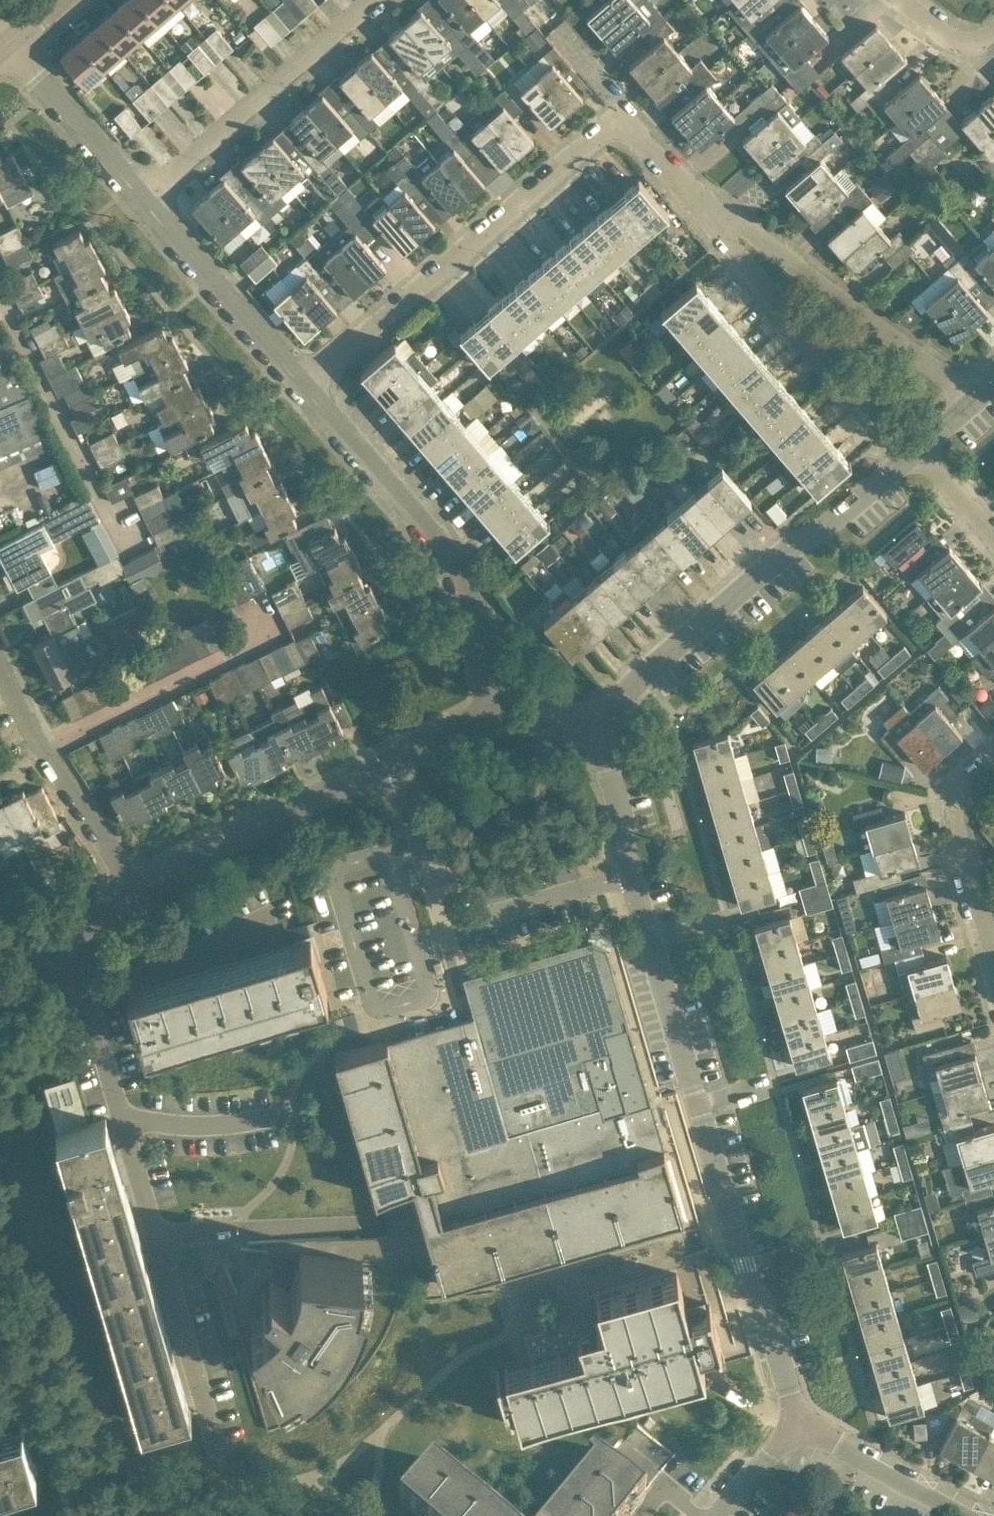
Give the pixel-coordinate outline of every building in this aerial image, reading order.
[(117,5),(141,33),(160,18),(144,0),(123,0),(117,5)] [(160,18),(178,2),(176,0),(144,0),(160,18)] [(285,0),(281,0),(273,7),(290,27),(301,18),(285,0)] [(308,11),(319,2),(317,0),(298,0),(308,11)] [(450,23),(486,64),(476,52),(485,45),(469,27),(485,14),(472,0),(444,0),(458,16),(450,23)] [(485,14),(492,22),(507,9),(526,31),(536,23),(530,16),(523,8),(516,0),(472,0),(485,14)] [(601,31),(637,0),(604,0),(587,14),(601,31)] [(645,35),(667,17),(659,8),(652,0),(637,0),(601,31),(615,47),(638,27),(645,35)] [(750,31),(770,13),(763,5),(768,0),(739,0),(751,13),(741,21),(750,31)] [(779,48),(814,17),(801,1),(777,21),(770,13),(750,31),(757,40),(770,56),(779,48)] [(123,49),(141,33),(117,5),(99,21),(123,49)] [(486,64),(450,23),(441,30),(421,7),(405,21),(435,55),(451,42),(459,52),(476,72),(486,64)] [(254,23),(256,25),(249,31),(263,47),(270,41),(271,43),(282,34),(265,14),(254,23)] [(629,64),(644,80),(679,49),(665,34),(674,25),(667,17),(645,35),(652,44),(629,64)] [(814,17),(779,48),(793,64),(784,72),(791,80),(813,62),(805,54),(829,34),(814,17)] [(99,21),(80,37),(105,65),(123,49),(99,21)] [(431,100),(431,101),(440,93),(428,78),(420,69),(435,55),(405,21),(389,35),(408,58),(400,65),(431,100)] [(876,22),(861,35),(841,52),(855,68),(890,38),(876,22)] [(233,46),(216,26),(206,35),(223,55),(233,46)] [(524,36),(534,49),(546,39),(536,26),(524,36)] [(182,42),(188,50),(197,42),(191,34),(182,42)] [(105,65),(80,37),(62,53),(86,81),(105,65)] [(890,38),(855,68),(869,83),(850,100),(858,109),(868,100),(888,83),(881,74),(904,54),(890,38)] [(198,42),(188,51),(205,71),(215,62),(198,42)] [(553,61),(538,73),(568,108),(583,95),(570,81),(576,76),(568,67),(572,64),(554,44),(545,51),(553,61)] [(427,115),(437,107),(431,101),(431,100),(400,65),(392,73),(372,49),(356,63),(386,98),(396,90),(400,95),(406,90),(410,94),(427,115)] [(687,84),(709,65),(701,56),(692,64),(679,49),(644,80),(657,96),(680,76),(687,84)] [(180,58),(169,67),(186,87),(197,77),(180,58)] [(820,71),(813,62),(791,80),(799,90),(820,71)] [(359,101),(351,108),(370,129),(379,121),(371,111),(386,98),(356,63),(339,77),(359,101)] [(672,113),(686,129),(721,98),(707,83),(717,74),(709,65),(687,84),(695,93),(672,113)] [(888,83),(868,100),(876,109),(885,102),(898,117),(933,87),(919,71),(896,91),(888,83)] [(161,109),(144,89),(138,82),(134,82),(131,84),(129,81),(127,83),(118,73),(114,76),(150,118),(161,109)] [(179,93),(162,73),(151,83),(168,102),(179,93)] [(550,123),(568,108),(538,73),(522,87),(514,78),(506,86),(523,106),(530,100),(550,123)] [(751,100),(759,109),(780,90),(773,81),(751,100)] [(825,85),(818,91),(823,96),(829,90),(825,85)] [(504,103),(488,116),(518,151),(534,138),(513,115),(523,106),(506,86),(496,94),(504,103)] [(893,163),(910,148),(910,149),(931,131),(924,123),(947,103),(933,87),(898,117),(911,132),(885,155),(886,157),(893,163)] [(743,137),(756,152),(792,122),(801,114),(780,90),(759,109),(766,117),(743,137)] [(353,127),(361,136),(361,137),(370,129),(351,108),(343,115),(323,92),(307,105),(338,141),(353,127)] [(993,92),(978,106),(993,125),(993,93),(993,92)] [(735,114),(721,98),(686,129),(700,145),(715,132),(735,114)] [(440,110),(447,119),(454,113),(447,104),(440,110)] [(125,105),(115,114),(132,134),(142,125),(125,105)] [(310,143),(302,150),(321,171),(330,163),(322,154),(338,141),(307,105),(290,120),(310,143)] [(978,106),(961,120),(974,135),(991,155),(993,153),(993,125),(978,106)] [(464,121),(455,128),(474,149),(481,143),(501,166),(518,151),(488,116),(487,117),(472,131),(464,121)] [(792,122),(756,152),(771,169),(786,156),(790,161),(798,154),(801,157),(822,139),(815,130),(806,138),(792,122)] [(834,129),(830,124),(823,130),(827,135),(834,129)] [(464,157),(474,149),(455,128),(447,136),(455,145),(439,159),(469,194),(484,180),(464,157)] [(785,186),(799,202),(835,171),(821,156),(830,148),(842,139),(834,129),(827,135),(822,139),(801,157),(808,166),(785,186)] [(931,131),(910,149),(918,158),(939,141),(931,131)] [(307,173),(312,178),(330,199),(338,192),(320,171),(321,171),(302,150),(293,157),(274,134),(258,147),(289,183),(298,175),(301,179),(307,173)] [(388,149),(407,171),(424,191),(432,185),(452,208),(469,194),(439,159),(431,150),(415,164),(396,143),(388,149)] [(261,185),(253,192),(272,214),(278,209),(288,199),(280,190),(289,183),(258,147),(241,162),(261,185)] [(3,194),(18,187),(15,181),(26,175),(12,149),(2,154),(0,150),(0,188),(3,194)] [(415,199),(424,191),(407,171),(398,179),(405,188),(390,200),(420,236),(435,223),(415,199)] [(836,198),(843,207),(865,188),(858,179),(848,187),(835,171),(799,202),(813,219),(836,198)] [(224,176),(209,190),(239,224),(254,211),(263,221),(272,214),(253,192),(244,200),(224,176)] [(639,177),(625,189),(655,224),(669,212),(639,177)] [(870,187),(875,193),(886,183),(881,177),(870,187)] [(348,185),(339,193),(348,203),(357,196),(348,185)] [(986,194),(981,188),(975,186),(969,191),(971,198),(976,203),(986,194)] [(865,188),(843,207),(851,215),(828,235),(841,251),(877,220),(863,205),(873,197),(865,188)] [(625,189),(611,201),(641,236),(655,224),(625,189)] [(192,204),(222,239),(239,224),(209,190),(192,204)] [(943,190),(933,198),(940,207),(950,199),(943,190)] [(350,222),(334,235),(371,278),(386,265),(366,242),(374,235),(357,213),(348,203),(339,193),(338,192),(330,199),(350,222)] [(365,207),(357,213),(374,235),(383,227),(403,251),(420,236),(390,200),(374,214),(366,205),(365,207)] [(627,247),(641,236),(611,201),(597,213),(627,247)] [(613,259),(627,247),(597,213),(584,225),(613,259)] [(937,232),(945,225),(935,213),(927,221),(937,232)] [(879,248),(886,256),(907,237),(899,228),(890,236),(877,220),(841,251),(856,268),(879,248)] [(4,254),(27,242),(17,223),(0,232),(0,246),(4,254)] [(584,225),(570,237),(600,271),(613,259),(584,225)] [(982,236),(983,237),(990,244),(991,244),(993,247),(993,225),(982,236)] [(296,244),(307,235),(300,227),(289,236),(296,244)] [(53,257),(59,270),(71,264),(97,250),(90,236),(85,238),(80,228),(72,231),(53,240),(60,254),(53,257)] [(353,293),(371,278),(334,235),(333,236),(331,235),(317,247),(307,255),(325,277),(334,270),(353,293)] [(586,283),(600,271),(570,237),(556,248),(586,283)] [(907,237),(886,256),(894,265),(916,246),(907,237)] [(991,244),(990,244),(983,237),(969,250),(967,248),(958,256),(977,278),(984,271),(993,282),(993,247),(991,244)] [(10,265),(32,254),(27,242),(4,254),(10,265)] [(240,261),(247,269),(269,250),(263,242),(240,261)] [(556,248),(542,260),(572,295),(586,283),(556,248)] [(97,250),(71,264),(59,270),(54,272),(66,298),(105,278),(101,268),(105,266),(97,250)] [(256,279),(278,260),(269,250),(247,269),(256,279)] [(307,272),(292,285),(322,320),(337,307),(317,284),(325,277),(307,255),(299,262),(307,272)] [(958,274),(942,287),(972,322),(988,309),(968,285),(977,278),(958,256),(949,264),(958,274)] [(542,260),(528,272),(558,307),(572,295),(542,260)] [(14,294),(38,281),(32,270),(8,281),(14,294)] [(528,272),(515,284),(544,319),(558,307),(528,272)] [(75,307),(83,322),(123,301),(115,286),(111,288),(105,278),(66,298),(72,309),(75,307)] [(639,291),(647,300),(661,288),(653,279),(639,291)] [(662,310),(674,324),(708,295),(696,280),(662,310)] [(20,305),(44,293),(38,281),(14,294),(20,305)] [(631,283),(626,288),(636,299),(641,295),(631,283)] [(544,319),(515,284),(501,296),(531,331),(544,319)] [(304,335),(322,320),(292,285),(274,300),(304,335)] [(955,337),(972,322),(942,287),(925,301),(955,337)] [(720,308),(708,295),(674,324),(686,338),(720,308)] [(501,296),(487,308),(517,343),(531,331),(501,296)] [(123,301),(83,322),(90,336),(99,331),(105,343),(124,333),(131,329),(126,319),(131,316),(123,301)] [(896,316),(906,323),(921,311),(913,301),(896,316)] [(634,311),(626,303),(614,314),(621,322),(634,311)] [(487,308),(473,320),(503,355),(517,343),(487,308)] [(686,338),(698,352),(732,322),(720,308),(686,338)] [(34,331),(40,344),(63,332),(57,320),(34,331)] [(503,355),(473,320),(459,332),(460,333),(489,366),(503,355)] [(698,352),(709,366),(744,336),(732,322),(698,352)] [(136,337),(118,346),(124,358),(130,355),(137,369),(180,347),(173,332),(168,334),(163,324),(155,328),(155,327),(136,337)] [(460,333),(459,332),(456,327),(448,333),(453,339),(460,333)] [(45,428),(30,392),(29,392),(0,331),(0,448),(45,428)] [(40,344),(45,355),(57,349),(69,343),(63,332),(40,344)] [(709,366),(721,380),(756,350),(744,336),(709,366)] [(372,384),(407,354),(395,340),(360,370),(372,384)] [(583,342),(574,350),(580,357),(589,349),(583,342)] [(180,347),(137,369),(143,380),(138,382),(145,396),(188,374),(183,365),(188,362),(180,347)] [(415,349),(408,355),(407,354),(372,384),(384,397),(419,367),(420,368),(426,362),(415,349)] [(768,364),(756,350),(721,380),(733,393),(768,364)] [(64,392),(70,403),(93,391),(87,379),(84,380),(75,363),(66,367),(67,367),(49,377),(58,395),(64,392)] [(733,393),(745,407),(780,377),(768,364),(733,393)] [(419,367),(384,397),(396,411),(431,381),(420,368),(419,367)] [(145,396),(162,388),(167,398),(156,404),(163,418),(158,421),(206,397),(198,382),(193,384),(188,374),(145,396)] [(745,407),(757,421),(792,391),(780,377),(745,407)] [(396,411),(408,425),(443,395),(431,381),(396,411)] [(486,382),(464,401),(460,404),(472,418),(477,414),(498,396),(486,382)] [(70,403),(76,415),(91,408),(99,404),(93,391),(70,403)] [(804,405),(792,391),(757,421),(769,435),(804,405)] [(455,409),(443,395),(408,425),(420,439),(455,409)] [(206,397),(158,421),(170,446),(187,438),(188,439),(207,429),(206,429),(214,425),(209,415),(213,412),(206,397)] [(815,419),(804,405),(769,435),(781,449),(815,419)] [(531,416),(533,415),(527,408),(516,418),(521,424),(531,416)] [(432,453),(467,423),(455,409),(420,439),(432,453)] [(692,427),(699,420),(693,412),(685,419),(692,427)] [(531,416),(521,424),(526,430),(533,431),(539,426),(531,416)] [(781,449),(791,461),(785,466),(786,468),(827,432),(815,419),(781,449)] [(222,464),(222,465),(263,444),(255,428),(251,431),(246,420),(238,424),(218,434),(200,443),(207,456),(226,447),(231,459),(222,464)] [(444,466),(479,436),(467,423),(432,453),(444,466)] [(705,425),(697,431),(705,440),(712,434),(705,425)] [(95,453),(118,441),(113,430),(89,441),(95,453)] [(839,446),(827,432),(786,468),(796,479),(803,474),(804,476),(839,446)] [(444,466),(456,480),(491,450),(479,436),(444,466)] [(101,465),(125,453),(118,441),(95,453),(101,465)] [(201,458),(193,441),(185,445),(191,458),(201,458)] [(221,482),(227,493),(271,470),(266,461),(271,459),(263,444),(222,465),(229,478),(221,482)] [(851,460),(839,446),(804,476),(816,490),(851,460)] [(503,464),(491,450),(456,480),(467,494),(503,464)] [(64,477),(56,459),(34,468),(41,486),(64,477)] [(636,471),(643,479),(652,471),(645,463),(636,471)] [(467,494),(479,508),(514,478),(503,464),(467,494)] [(722,465),(709,476),(738,510),(751,498),(743,489),(738,484),(722,465)] [(239,518),(248,514),(261,508),(262,508),(289,494),(281,478),(276,481),(271,470),(227,493),(239,518)] [(644,492),(628,474),(618,483),(634,501),(644,492)] [(125,475),(105,485),(112,500),(133,490),(125,475)] [(709,476),(695,488),(724,521),(738,510),(709,476)] [(526,492),(514,478),(479,508),(491,522),(526,492)] [(738,484),(743,489),(748,484),(744,479),(738,484)] [(134,494),(140,507),(163,495),(157,483),(134,494)] [(623,490),(617,483),(611,488),(618,495),(623,490)] [(711,533),(724,521),(695,488),(682,499),(711,533)] [(491,522),(503,536),(538,505),(526,492),(491,522)] [(43,522),(30,528),(14,537),(0,544),(0,554),(8,569),(3,572),(11,585),(15,583),(18,587),(28,582),(28,581),(35,577),(46,572),(51,569),(40,549),(54,542),(53,540),(99,516),(88,494),(42,519),(43,522)] [(289,494),(262,508),(269,522),(249,531),(255,543),(270,536),(289,526),(289,525),(297,521),(292,511),(296,509),(289,494)] [(176,519),(163,495),(140,507),(153,531),(176,519)] [(595,502),(602,509),(610,502),(604,495),(595,502)] [(682,499),(668,512),(696,545),(711,533),(682,499)] [(538,505),(503,536),(515,549),(550,519),(538,505)] [(577,517),(585,527),(586,527),(590,531),(596,525),(593,521),(593,520),(585,511),(577,517)] [(654,523),(683,557),(696,545),(668,512),(654,523)] [(158,541),(159,543),(163,542),(182,532),(176,519),(153,531),(158,541)] [(92,524),(92,525),(91,526),(108,557),(109,557),(118,552),(101,520),(92,524)] [(579,523),(575,527),(581,534),(586,530),(579,523)] [(654,523),(640,535),(669,569),(683,557),(654,523)] [(929,538),(916,523),(883,551),(896,567),(929,538)] [(314,548),(318,546),(326,561),(352,547),(345,532),(340,535),(335,524),(328,528),(327,528),(321,531),(309,537),(314,548)] [(562,532),(554,539),(559,545),(567,538),(562,532)] [(640,535),(627,547),(656,580),(669,569),(640,535)] [(549,540),(537,551),(545,560),(557,549),(549,540)] [(164,545),(163,542),(159,543),(158,541),(154,544),(155,545),(165,566),(169,564),(173,562),(164,545)] [(918,586),(926,579),(935,590),(966,564),(949,544),(933,558),(924,548),(902,567),(918,586)] [(165,566),(155,545),(132,557),(137,568),(142,578),(165,566)] [(326,561),(318,565),(326,579),(329,578),(335,588),(361,575),(356,565),(360,563),(352,547),(326,561)] [(656,580),(627,547),(614,558),(642,592),(656,580)] [(873,569),(887,557),(880,549),(866,562),(873,569)] [(108,578),(126,569),(118,552),(23,600),(32,618),(43,613),(53,632),(54,634),(78,622),(71,609),(83,603),(77,590),(99,578),(101,582),(108,578)] [(535,552),(522,564),(526,569),(540,557),(535,552)] [(242,577),(258,570),(249,553),(233,562),(239,571),(242,577)] [(614,558),(600,570),(629,603),(642,592),(614,558)] [(936,621),(945,632),(974,607),(966,597),(982,583),(966,564),(935,590),(928,597),(943,614),(936,621)] [(586,582),(615,616),(629,603),(600,570),(586,582)] [(242,577),(239,571),(226,577),(238,602),(250,595),(242,577)] [(361,575),(335,588),(328,592),(341,616),(378,597),(370,582),(365,585),(361,575)] [(278,604),(301,592),(295,579),(272,591),(278,604)] [(586,582),(585,583),(573,594),(601,627),(615,616),(586,582)] [(845,601),(868,628),(887,612),(863,585),(845,601)] [(565,587),(552,598),(587,639),(601,627),(573,594),(571,595),(565,587)] [(278,604),(283,614),(307,603),(301,592),(278,604)] [(378,597),(341,616),(354,641),(360,638),(360,640),(379,630),(379,629),(386,626),(381,615),(386,613),(378,597)] [(587,639),(552,598),(551,599),(558,606),(544,618),(572,652),(587,639)] [(850,644),(868,628),(845,601),(826,616),(850,644)] [(289,626),(312,614),(307,603),(283,614),(289,626)] [(967,629),(984,647),(993,638),(993,604),(981,615),(974,607),(945,632),(950,638),(953,641),(967,629)] [(850,644),(826,616),(808,632),(832,660),(850,644)] [(54,682),(72,673),(75,671),(70,662),(81,656),(74,642),(85,636),(78,622),(54,634),(53,632),(34,641),(54,682)] [(211,649),(222,644),(211,622),(199,628),(211,649)] [(199,628),(188,634),(199,655),(211,649),(199,628)] [(935,638),(936,639),(942,646),(950,638),(945,632),(944,631),(935,638)] [(296,639),(306,660),(320,653),(310,632),(296,639)] [(790,648),(813,676),(832,660),(808,632),(790,648)] [(170,642),(182,664),(199,655),(188,634),(170,642)] [(283,642),(295,665),(300,663),(306,660),(296,639),(295,636),(283,642)] [(972,657),(987,675),(992,671),(993,674),(993,638),(984,647),(972,657)] [(170,642),(159,648),(170,669),(182,664),(170,642)] [(273,647),(285,670),(295,665),(283,642),(273,647)] [(903,643),(891,654),(898,661),(910,651),(903,643)] [(247,660),(258,683),(285,670),(273,647),(247,660)] [(159,675),(170,669),(159,648),(148,654),(159,675)] [(813,676),(790,648),(771,664),(795,691),(813,676)] [(148,654),(137,659),(148,680),(159,675),(148,654)] [(898,661),(891,654),(878,665),(877,666),(884,674),(898,661)] [(922,658),(920,667),(932,670),(935,661),(922,658)] [(138,685),(148,680),(137,659),(127,664),(138,685)] [(127,664),(116,669),(127,691),(138,685),(127,664)] [(777,707),(795,691),(771,664),(753,680),(777,707)] [(234,695),(245,690),(234,667),(222,672),(234,695)] [(105,675),(117,696),(127,691),(116,669),(105,675)] [(222,672),(210,679),(221,702),(234,695),(222,672)] [(867,674),(854,686),(861,693),(874,682),(867,674)] [(105,675),(94,681),(105,702),(117,696),(105,675)] [(83,686),(94,707),(105,702),(94,681),(83,686)] [(957,683),(951,688),(960,700),(967,694),(957,683)] [(330,700),(329,701),(321,684),(311,689),(315,697),(301,703),(320,744),(335,737),(333,732),(343,727),(339,719),(340,719),(330,700)] [(910,710),(943,748),(962,732),(948,715),(958,707),(939,685),(910,710)] [(83,686),(74,691),(84,712),(94,707),(83,686)] [(847,705),(861,693),(854,686),(841,697),(847,705)] [(209,697),(205,689),(196,693),(200,701),(209,697)] [(62,697),(72,718),(84,712),(74,691),(62,697)] [(993,711),(993,697),(991,694),(980,703),(989,715),(993,711)] [(162,702),(174,726),(184,721),(173,697),(162,702)] [(162,702),(145,711),(154,728),(157,734),(174,726),(162,702)] [(943,748),(910,710),(903,702),(883,719),(890,727),(881,735),(900,757),(910,749),(924,765),(943,748)] [(320,744),(301,703),(286,711),(283,705),(272,710),(270,711),(273,717),(275,716),(293,752),(302,747),(304,752),(320,744)] [(758,704),(751,711),(763,724),(770,717),(758,704)] [(831,706),(818,718),(824,725),(838,714),(831,706)] [(293,752),(275,716),(273,717),(250,728),(270,769),(285,762),(282,757),(293,752)] [(824,725),(818,718),(805,728),(812,736),(824,725)] [(137,744),(134,738),(126,721),(112,728),(123,751),(137,744)] [(99,734),(111,757),(123,751),(112,728),(99,734)] [(270,769),(250,728),(248,729),(223,741),(228,751),(237,770),(238,770),(241,777),(252,772),(254,777),(270,769)] [(700,764),(735,753),(728,730),(693,740),(700,764)] [(184,748),(190,759),(203,785),(217,777),(215,773),(225,768),(222,760),(219,754),(212,741),(209,735),(197,741),(184,748)] [(785,740),(775,743),(780,759),(790,756),(785,740)] [(816,760),(829,760),(829,744),(816,745),(816,760)] [(700,764),(707,787),(742,777),(735,753),(700,764)] [(905,764),(898,762),(883,758),(879,774),(901,780),(905,764)] [(203,785),(190,759),(176,766),(174,761),(162,767),(175,793),(184,788),(187,793),(203,785)] [(153,809),(167,802),(165,798),(175,793),(162,767),(152,773),(154,777),(140,784),(153,809)] [(783,771),(788,788),(798,785),(793,768),(783,771)] [(137,818),(153,809),(140,784),(135,772),(120,780),(123,787),(111,793),(124,818),(134,813),(137,818)] [(714,810),(748,800),(742,777),(707,787),(714,810)] [(3,798),(21,834),(41,824),(46,833),(62,825),(42,785),(26,793),(24,788),(3,798)] [(798,785),(788,788),(793,805),(803,802),(798,785)] [(9,861),(1,844),(21,834),(3,798),(0,799),(0,866),(9,861)] [(755,824),(748,800),(714,810),(720,834),(755,824)] [(866,823),(873,848),(913,836),(905,810),(884,816),(881,804),(853,812),(857,826),(866,823)] [(797,818),(802,835),(812,832),(807,815),(797,818)] [(762,847),(755,824),(720,834),(727,857),(762,847)] [(816,849),(812,832),(802,835),(807,852),(816,849)] [(873,884),(874,886),(902,877),(899,865),(919,859),(913,836),(873,848),(879,869),(852,876),(856,890),(873,884)] [(822,843),(827,859),(836,856),(831,840),(822,843)] [(727,857),(734,881),(769,870),(762,847),(727,857)] [(769,870),(734,881),(741,904),(776,894),(769,870)] [(887,896),(894,918),(933,907),(926,882),(905,888),(902,877),(874,886),(877,899),(887,896)] [(802,898),(829,890),(825,878),(816,881),(798,886),(802,898)] [(829,890),(802,898),(805,909),(806,911),(833,903),(831,897),(829,890)] [(836,894),(848,928),(857,925),(845,891),(836,894)] [(895,956),(896,958),(923,950),(920,937),(940,931),(933,907),(894,918),(897,930),(888,933),(891,943),(880,946),(884,959),(895,956)] [(755,925),(762,948),(796,938),(790,915),(755,925)] [(831,935),(836,951),(846,948),(842,932),(831,935)] [(145,1046),(327,993),(311,935),(294,940),(296,948),(161,988),(147,991),(145,983),(128,988),(145,1046)] [(463,975),(474,1013),(507,1128),(603,1100),(605,1109),(650,1096),(606,945),(593,937),(463,975)] [(803,961),(796,938),(762,948),(769,971),(803,961)] [(846,948),(836,951),(841,968),(851,965),(846,948)] [(923,950),(896,958),(899,970),(908,967),(915,992),(955,980),(947,954),(926,960),(923,950)] [(862,965),(870,963),(867,953),(859,955),(862,965)] [(775,994),(810,984),(803,961),(769,971),(775,994)] [(845,980),(850,997),(860,995),(855,977),(845,980)] [(961,1003),(955,980),(915,992),(921,1013),(912,1015),(916,1029),(944,1021),(940,1009),(961,1003)] [(775,994),(782,1018),(816,1008),(810,984),(775,994)] [(860,995),(850,997),(855,1014),(865,1012),(860,995)] [(782,1018),(789,1041),(823,1031),(816,1008),(782,1018)] [(664,1145),(650,1096),(605,1109),(603,1100),(507,1128),(474,1013),(465,1016),(460,1017),(454,1019),(450,1020),(429,1026),(406,1033),(372,1043),(369,1043),(343,1051),(339,1052),(335,1053),(336,1056),(342,1076),(344,1084),(349,1102),(355,1122),(363,1148),(369,1168),(376,1194),(380,1193),(381,1195),(383,1203),(383,1206),(384,1207),(384,1209),(384,1210),(385,1212),(385,1214),(385,1215),(385,1217),(386,1218),(386,1220),(386,1222),(386,1223),(386,1225),(387,1226),(387,1228),(387,1230),(387,1231),(387,1233),(387,1234),(387,1237),(389,1237),(407,1236),(416,1236),(417,1239),(425,1236),(429,1235),(438,1269),(442,1283),(684,1213),(677,1191),(664,1146),(664,1145)] [(830,1054),(823,1031),(789,1041),(796,1064),(830,1054)] [(876,1051),(872,1037),(845,1044),(849,1058),(876,1051)] [(923,1053),(927,1067),(929,1076),(930,1077),(940,1075),(943,1087),(982,1075),(975,1051),(954,1057),(951,1044),(923,1053)] [(878,1055),(851,1063),(855,1077),(882,1069),(878,1055)] [(940,1113),(944,1124),(972,1116),(968,1106),(989,1100),(982,1075),(943,1087),(950,1110),(940,1113)] [(802,1087),(809,1111),(844,1100),(837,1077),(802,1087)] [(47,1097),(56,1127),(103,1114),(94,1083),(47,1097)] [(879,1097),(884,1114),(894,1111),(889,1094),(879,1097)] [(809,1111),(816,1134),(851,1124),(844,1100),(809,1111)] [(894,1111),(884,1114),(889,1131),(899,1128),(894,1111)] [(99,1118),(106,1116),(106,1115),(56,1130),(141,1421),(190,1407),(190,1406),(183,1408),(117,1180),(123,1178),(112,1139),(106,1140),(99,1118)] [(964,1158),(993,1150),(993,1123),(975,1129),(972,1116),(944,1124),(948,1138),(957,1135),(964,1158)] [(823,1157),(857,1147),(871,1143),(864,1120),(851,1124),(816,1134),(823,1157)] [(914,1133),(910,1120),(905,1122),(903,1122),(907,1135),(909,1135),(914,1133)] [(892,1143),(897,1160),(907,1157),(903,1140),(892,1143)] [(864,1170),(857,1147),(823,1157),(829,1180),(864,1170)] [(993,1189),(989,1178),(993,1176),(993,1150),(964,1158),(942,1164),(950,1191),(962,1188),(964,1197),(993,1189)] [(907,1157),(897,1160),(902,1177),(912,1174),(907,1157)] [(871,1194),(864,1170),(829,1180),(836,1204),(871,1194)] [(984,1231),(993,1228),(993,1194),(993,1189),(964,1197),(968,1211),(977,1208),(984,1231)] [(877,1217),(871,1194),(836,1204),(843,1227),(877,1217)] [(920,1203),(893,1211),(897,1223),(924,1215),(920,1203)] [(928,1228),(924,1215),(897,1223),(901,1236),(928,1228)] [(981,1256),(971,1259),(976,1273),(993,1267),(993,1228),(984,1231),(991,1253),(981,1256)] [(842,1252),(849,1275),(883,1265),(876,1242),(842,1252)] [(363,1260),(300,1252),(296,1271),(290,1286),(270,1275),(270,1276),(271,1277),(265,1285),(264,1284),(263,1285),(279,1300),(273,1306),(251,1321),(278,1378),(282,1376),(292,1370),(309,1371),(308,1370),(307,1371),(302,1363),(328,1354),(345,1334),(358,1312),(349,1307),(365,1290),(365,1291),(366,1291),(367,1287),(358,1284),(360,1276),(363,1260)] [(927,1259),(931,1276),(941,1274),(936,1256),(927,1259)] [(890,1289),(883,1265),(849,1275),(855,1299),(890,1289)] [(718,1340),(719,1340),(720,1339),(709,1301),(708,1301),(707,1301),(705,1302),(706,1304),(688,1309),(685,1301),(677,1272),(596,1295),(603,1320),(577,1328),(578,1331),(579,1331),(583,1344),(517,1364),(505,1367),(505,1370),(500,1372),(499,1369),(496,1370),(500,1383),(511,1422),(514,1421),(513,1418),(519,1417),(520,1420),(560,1408),(677,1374),(678,1374),(704,1366),(700,1350),(698,1344),(717,1338),(718,1340)] [(941,1274),(931,1276),(936,1293),(946,1291),(941,1274)] [(855,1299),(862,1322),(896,1312),(890,1289),(855,1299)] [(973,1298),(958,1303),(963,1320),(979,1316),(973,1298)] [(940,1306),(945,1323),(955,1320),(950,1304),(940,1306)] [(869,1345),(903,1336),(896,1312),(862,1322),(869,1345)] [(955,1320),(945,1323),(950,1340),(960,1337),(955,1320)] [(869,1345),(876,1369),(910,1359),(903,1336),(869,1345)] [(7,1341),(11,1355),(21,1352),(17,1338),(7,1341)] [(959,1370),(969,1367),(964,1350),(954,1353),(959,1370)] [(883,1392),(917,1382),(910,1359),(876,1369),(883,1392)] [(969,1367),(959,1370),(963,1386),(974,1383),(969,1367)] [(923,1406),(917,1382),(883,1392),(889,1416),(923,1406)] [(990,1431),(989,1431),(993,1423),(973,1411),(961,1405),(949,1428),(939,1445),(973,1463),(990,1431)] [(914,1420),(915,1436),(927,1435),(926,1419),(914,1420)] [(36,1473),(22,1423),(21,1424),(23,1430),(0,1437),(0,1483),(36,1473)] [(990,1431),(973,1463),(993,1475),(993,1434),(990,1431)] [(594,1448),(537,1515),(625,1515),(626,1515),(628,1515),(632,1515),(639,1508),(635,1505),(646,1491),(594,1448)] [(433,1459),(399,1501),(417,1515),(501,1515),(433,1459)]
